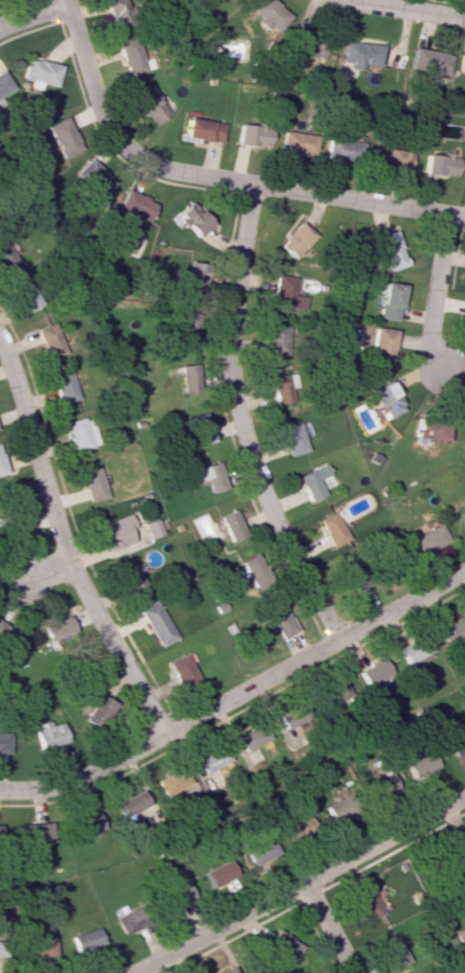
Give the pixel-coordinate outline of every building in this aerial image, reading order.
[(124,0),(104,0),(110,32),(129,29),(124,0)] [(260,18),(256,23),(271,37),(290,16),(272,0),(251,0),(246,6),(260,18)] [(295,49),(320,61),(327,45),(303,34),(295,49)] [(124,75),(152,70),(149,58),(140,60),(136,37),(117,41),(124,75)] [(382,46),(345,40),(342,64),(361,67),(362,64),(379,66),(382,46)] [(410,72),(448,76),(450,53),(412,48),(410,72)] [(457,54),(457,75),(464,75),(464,55),(457,54)] [(53,88),(58,65),(25,57),(20,78),(28,80),(28,82),(53,88)] [(14,91),(0,71),(0,100),(14,91)] [(165,118),(148,82),(131,90),(148,126),(165,118)] [(59,158),(78,150),(65,117),(46,125),(59,158)] [(183,137),(221,143),(225,123),(186,117),(183,137)] [(269,147),(269,126),(237,125),(237,146),(269,147)] [(314,134),(281,132),(280,153),(313,155),(314,134)] [(358,163),(362,137),(352,135),(351,142),(326,138),(323,158),(358,163)] [(370,168),(410,169),(411,149),(371,148),(370,168)] [(425,153),(423,173),(455,177),(457,156),(425,153)] [(113,180),(85,159),(72,177),(100,198),(113,180)] [(155,202),(125,190),(117,209),(147,221),(155,202)] [(211,224),(189,200),(169,219),(177,228),(183,222),(196,237),(211,224)] [(294,259),(315,236),(299,222),(278,244),(294,259)] [(377,236),(387,271),(405,265),(395,230),(377,236)] [(1,238),(0,238),(0,272),(16,263),(1,238)] [(207,265),(187,261),(183,285),(202,289),(207,265)] [(296,278),(276,275),(272,305),(303,310),(305,297),(293,295),(296,278)] [(40,304),(26,280),(12,289),(26,312),(40,304)] [(378,318),(397,321),(402,285),(383,282),(378,318)] [(198,302),(179,301),(177,339),(196,339),(198,302)] [(34,329),(44,357),(63,350),(52,322),(34,329)] [(266,325),(265,355),(288,356),(289,326),(266,325)] [(394,329),(372,328),(370,363),(392,364),(394,329)] [(180,392),(197,392),(198,365),(180,364),(180,392)] [(76,399),(69,368),(51,372),(57,403),(76,399)] [(274,404),(290,401),(287,375),(271,376),(274,404)] [(371,389),(384,418),(403,409),(390,381),(371,389)] [(213,440),(205,412),(186,418),(194,446),(213,440)] [(87,415),(64,422),(73,452),(96,445),(87,415)] [(414,438),(446,441),(448,422),(416,418),(414,438)] [(288,456),(307,451),(299,422),(280,428),(288,456)] [(225,488),(217,461),(191,469),(194,481),(204,478),(208,493),(225,488)] [(298,476),(309,501),(324,494),(317,480),(328,474),(324,464),(298,476)] [(105,497),(96,467),(78,472),(87,502),(105,497)] [(218,516),(228,542),(244,536),(235,510),(218,516)] [(464,530),(464,510),(457,514),(464,530)] [(348,539),(334,511),(317,520),(331,547),(348,539)] [(127,529),(132,528),(126,514),(97,525),(107,551),(131,541),(127,529)] [(147,538),(160,534),(155,519),(142,523),(147,538)] [(449,541),(440,524),(413,537),(423,555),(449,541)] [(269,578),(257,553),(240,561),(252,586),(269,578)] [(360,555),(341,562),(352,592),(371,584),(360,555)] [(120,570),(127,594),(143,590),(136,565),(120,570)] [(174,637),(154,600),(137,609),(157,647),(174,637)] [(279,639),(296,631),(283,604),(266,612),(279,639)] [(461,611),(434,626),(444,644),(464,632),(464,617),(461,611)] [(74,633),(68,615),(42,624),(48,642),(74,633)] [(430,651),(420,634),(396,647),(405,664),(430,651)] [(164,663),(177,689),(196,680),(182,653),(164,663)] [(365,686),(388,671),(380,658),(357,672),(365,686)] [(351,697),(342,679),(320,691),(329,708),(351,697)] [(103,725),(114,703),(95,693),(84,715),(103,725)] [(40,749),(67,741),(62,722),(50,725),(48,720),(33,725),(40,749)] [(235,736),(244,752),(269,738),(260,722),(235,736)] [(464,751),(464,731),(446,742),(454,757),(464,751)] [(10,733),(0,732),(0,752),(9,753),(10,733)] [(196,757),(202,772),(227,763),(220,747),(196,757)] [(438,765),(429,750),(405,764),(414,779),(438,765)] [(160,795),(187,785),(182,768),(154,778),(160,795)] [(400,788),(389,771),(369,784),(380,801),(400,788)] [(151,804),(145,789),(115,800),(120,815),(151,804)] [(348,818),(343,800),(326,804),(331,822),(348,818)] [(78,835),(101,828),(96,812),(73,819),(78,835)] [(317,815),(283,827),(289,844),(323,833),(317,815)] [(50,841),(47,821),(19,825),(22,845),(50,841)] [(251,866),(276,853),(265,831),(240,843),(251,866)] [(445,844),(445,863),(464,863),(464,844),(445,844)] [(202,872),(210,888),(234,875),(226,860),(202,872)] [(168,912),(194,897),(185,882),(159,896),(168,912)] [(366,922),(382,914),(368,887),(352,895),(366,922)] [(139,908),(116,916),(122,934),(146,926),(139,908)] [(76,952),(103,944),(97,927),(70,936),(76,952)] [(265,944),(291,962),(302,948),(275,930),(265,944)] [(379,944),(391,968),(408,960),(396,936),(379,944)] [(55,959),(55,938),(28,938),(28,960),(55,959)]
